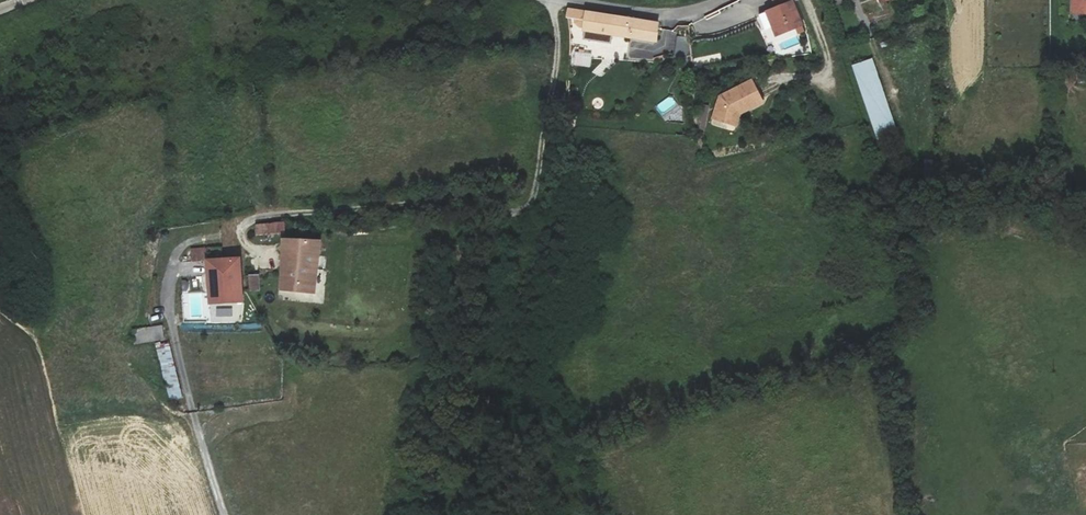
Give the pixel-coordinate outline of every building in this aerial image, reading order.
[(780,6),(767,12),(777,36),(802,25),(792,1),(795,0),(775,0),(780,6)] [(1071,14),(1085,14),(1085,0),(1071,0),(1071,14)] [(660,23),(568,8),(565,19),(578,21),(577,29),(657,42),(660,23)] [(778,43),(797,35),(795,30),(775,38),(778,43)] [(590,55),(573,52),(572,63),(588,66),(590,55)] [(872,60),(853,66),(879,143),(898,137),(872,60)] [(720,95),(712,117),(734,126),(739,113),(763,103),(751,80),(720,95)] [(256,223),(254,224),(256,235),(286,233),(287,222),(256,223)] [(318,241),(283,239),(279,289),(314,292),(318,241)] [(238,258),(207,260),(209,303),(241,302),(238,258)] [(258,275),(249,275),(250,292),(259,292),(258,275)] [(232,308),(218,308),(218,316),(232,316),(232,308)] [(162,325),(135,329),(137,344),(164,340),(162,325)] [(156,344),(170,401),(182,398),(168,341),(156,344)]
